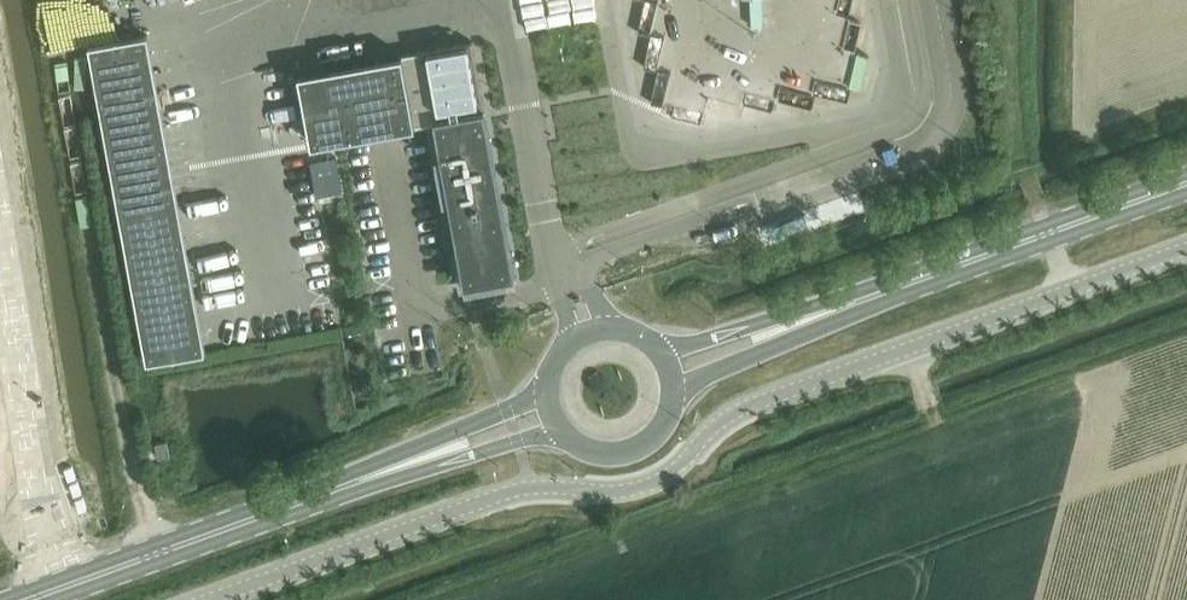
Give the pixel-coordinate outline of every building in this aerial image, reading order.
[(148,34),(89,44),(147,361),(206,350),(148,34)] [(422,51),(435,122),(465,286),(516,276),(473,41),(422,51)] [(345,138),(435,122),(422,51),(332,67),(332,68),(300,74),(313,143),(345,137),(345,138)] [(168,439),(157,441),(160,455),(171,453),(168,439)]
